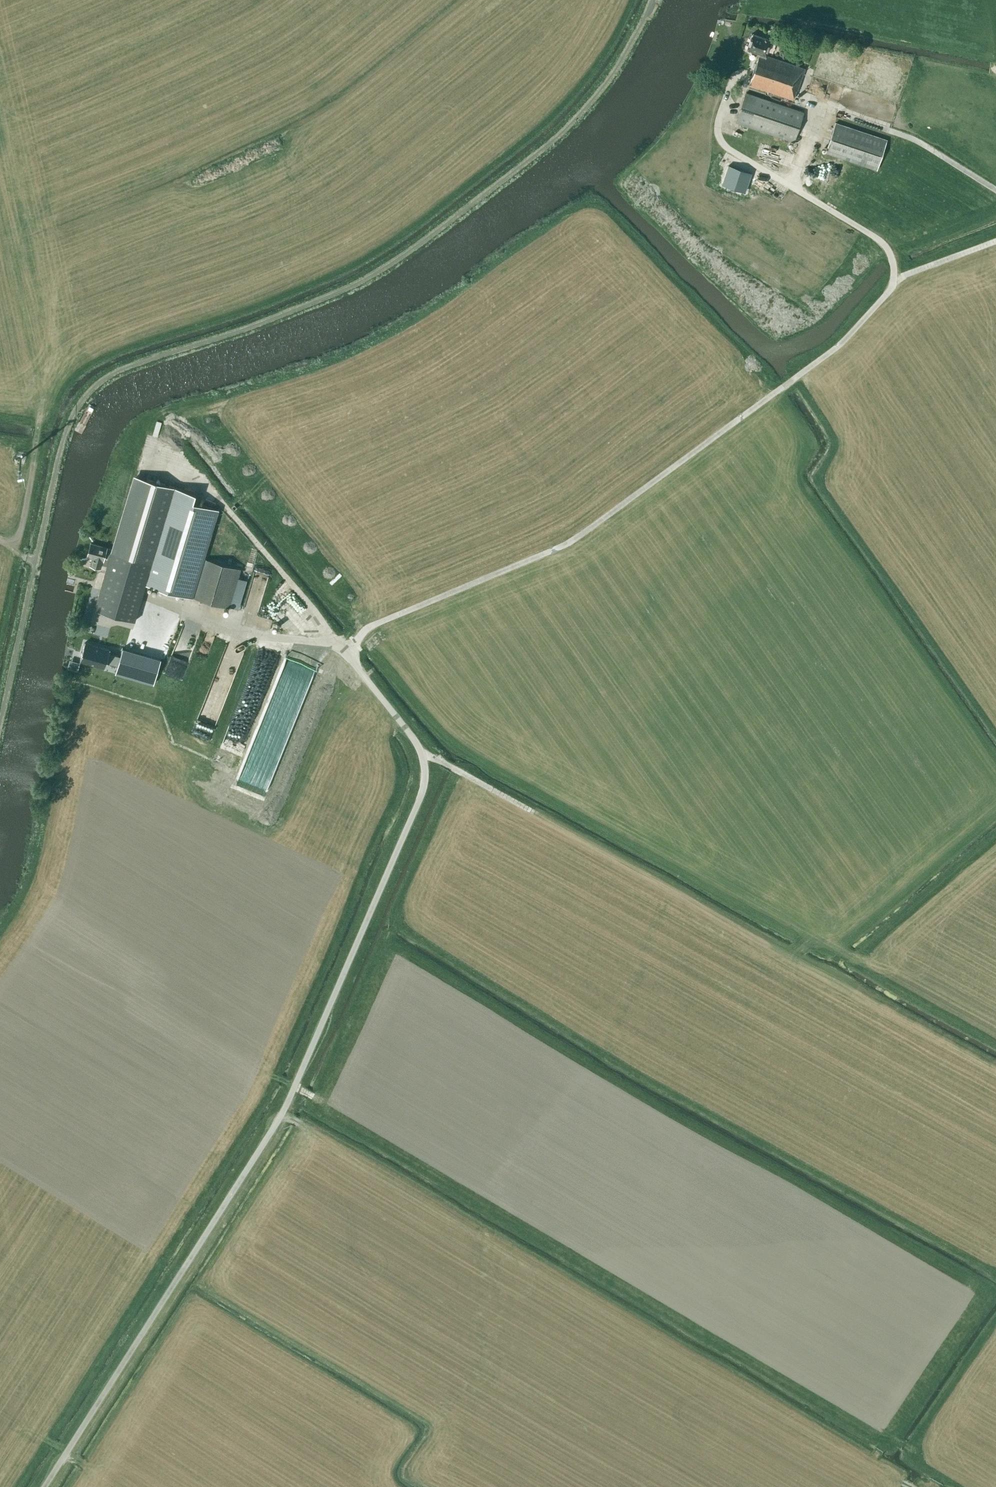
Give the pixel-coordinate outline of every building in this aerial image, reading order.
[(749,84),(793,99),(796,90),(797,90),(805,68),(766,55),(771,40),(752,33),(746,49),(759,54),(749,84)] [(804,112),(745,93),(735,123),(794,142),(804,112)] [(877,170),(887,140),(836,123),(826,152),(877,170)] [(741,139),(743,132),(734,129),(732,136),(741,139)] [(731,174),(726,182),(741,192),(751,175),(731,162),(731,163),(733,164),(727,172),(731,174)] [(107,566),(94,609),(135,621),(146,584),(190,597),(215,513),(171,500),(174,487),(134,476),(111,550),(91,544),(87,556),(92,557),(90,565),(100,568),(101,564),(107,566)] [(204,559),(193,597),(229,608),(240,569),(204,559)] [(255,561),(244,606),(259,610),(270,565),(255,561)] [(110,649),(85,642),(80,660),(105,668),(106,663),(117,666),(115,673),(154,684),(161,659),(122,648),(120,656),(109,653),(110,649)]
